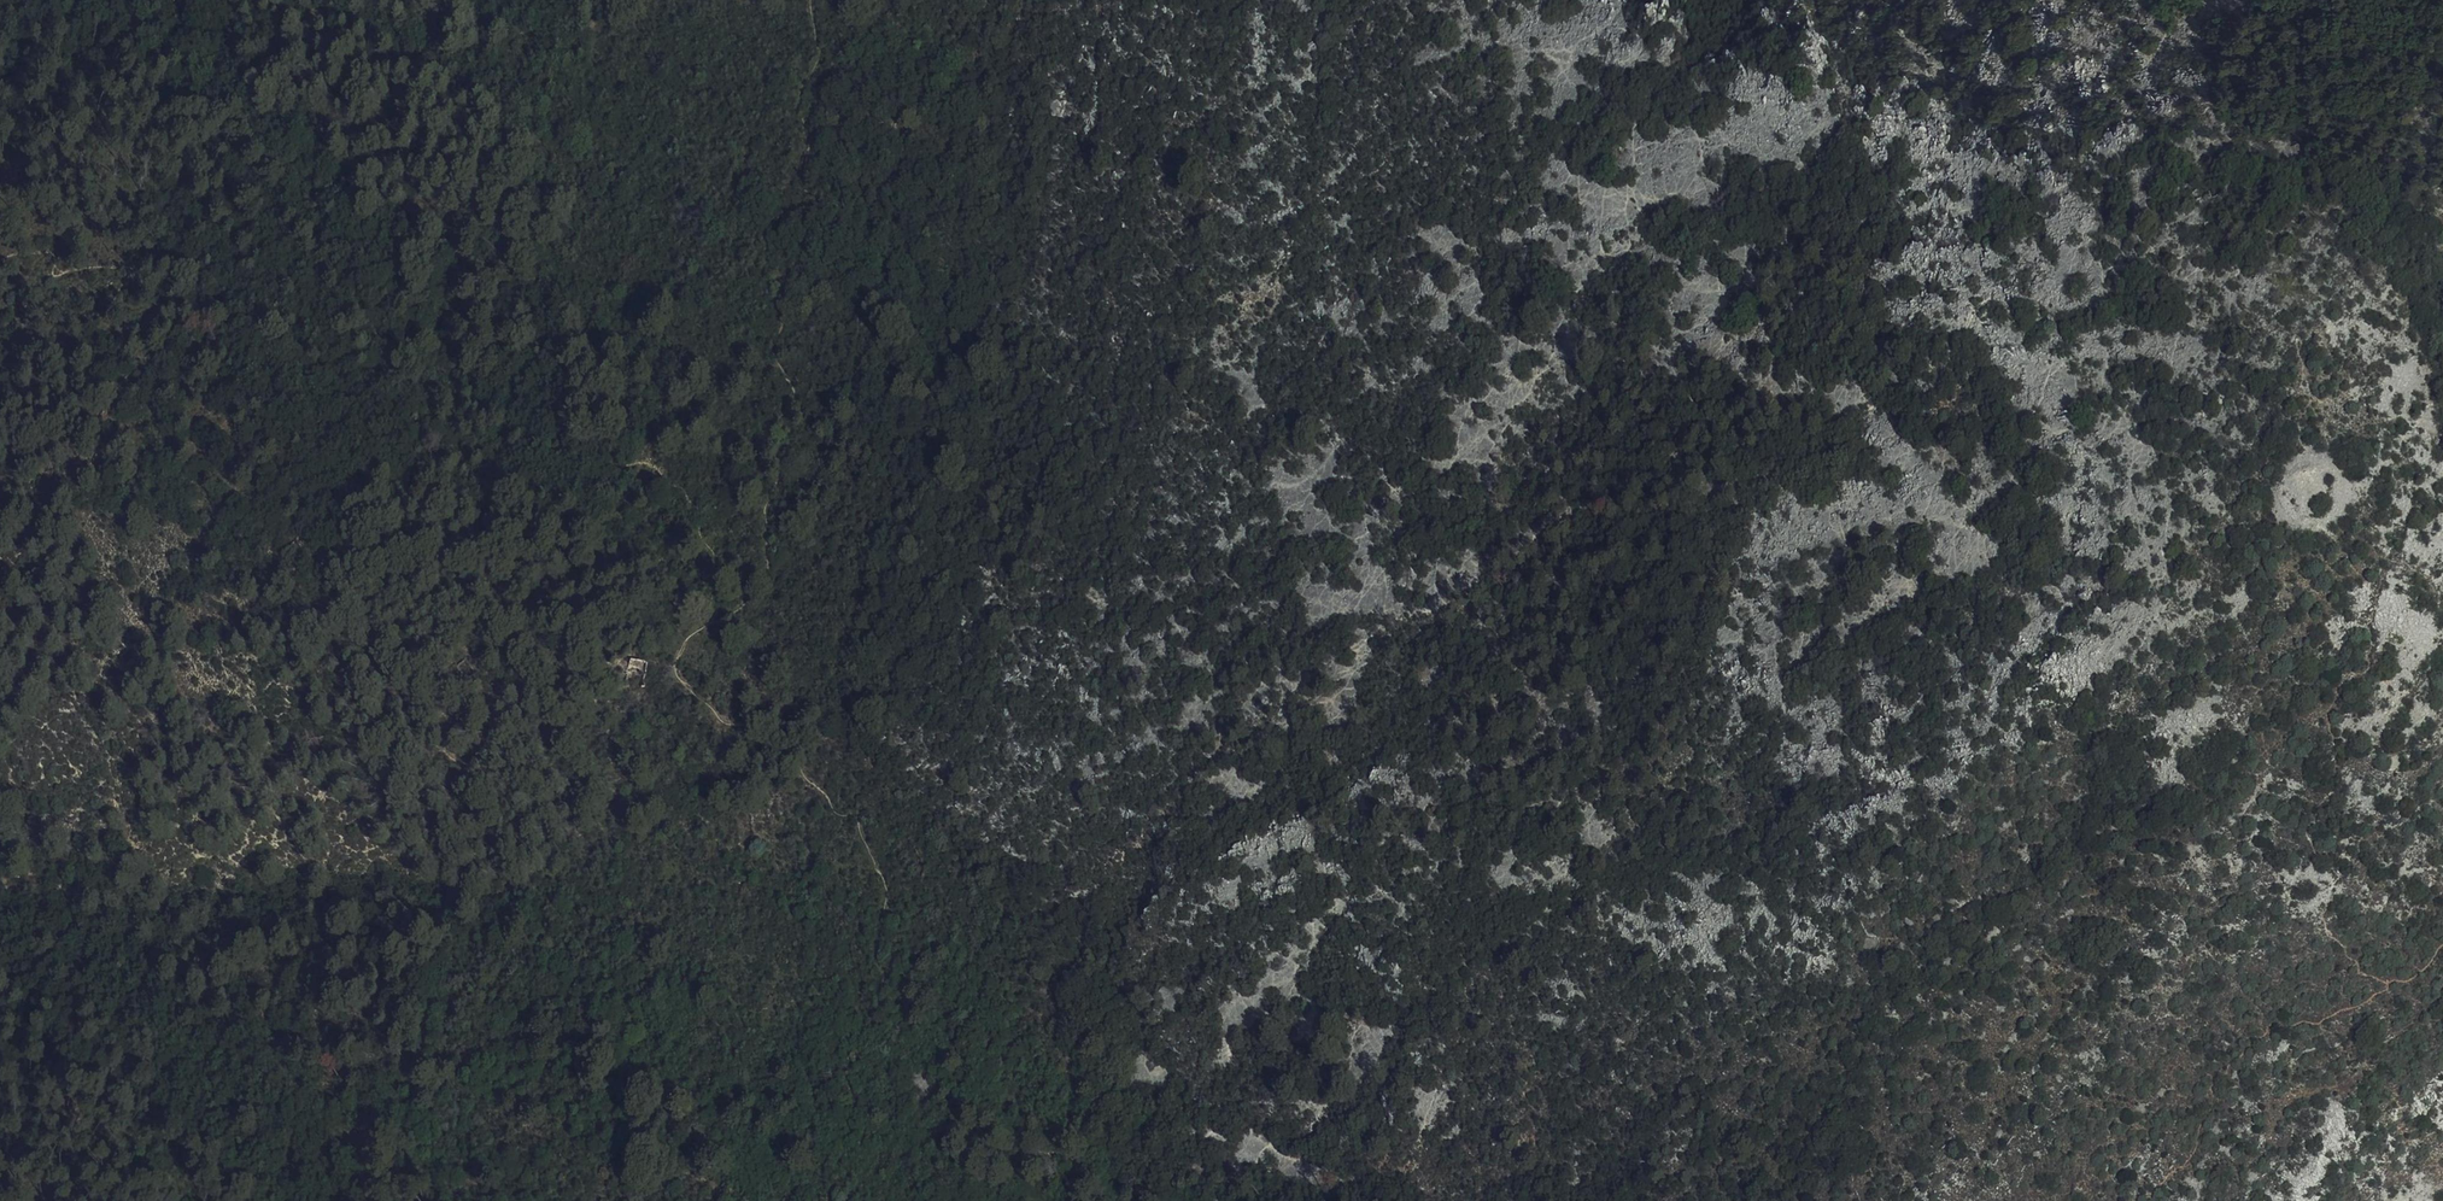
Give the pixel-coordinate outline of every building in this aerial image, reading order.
[(627,663),(624,694),(644,695),(646,665),(627,663)]
